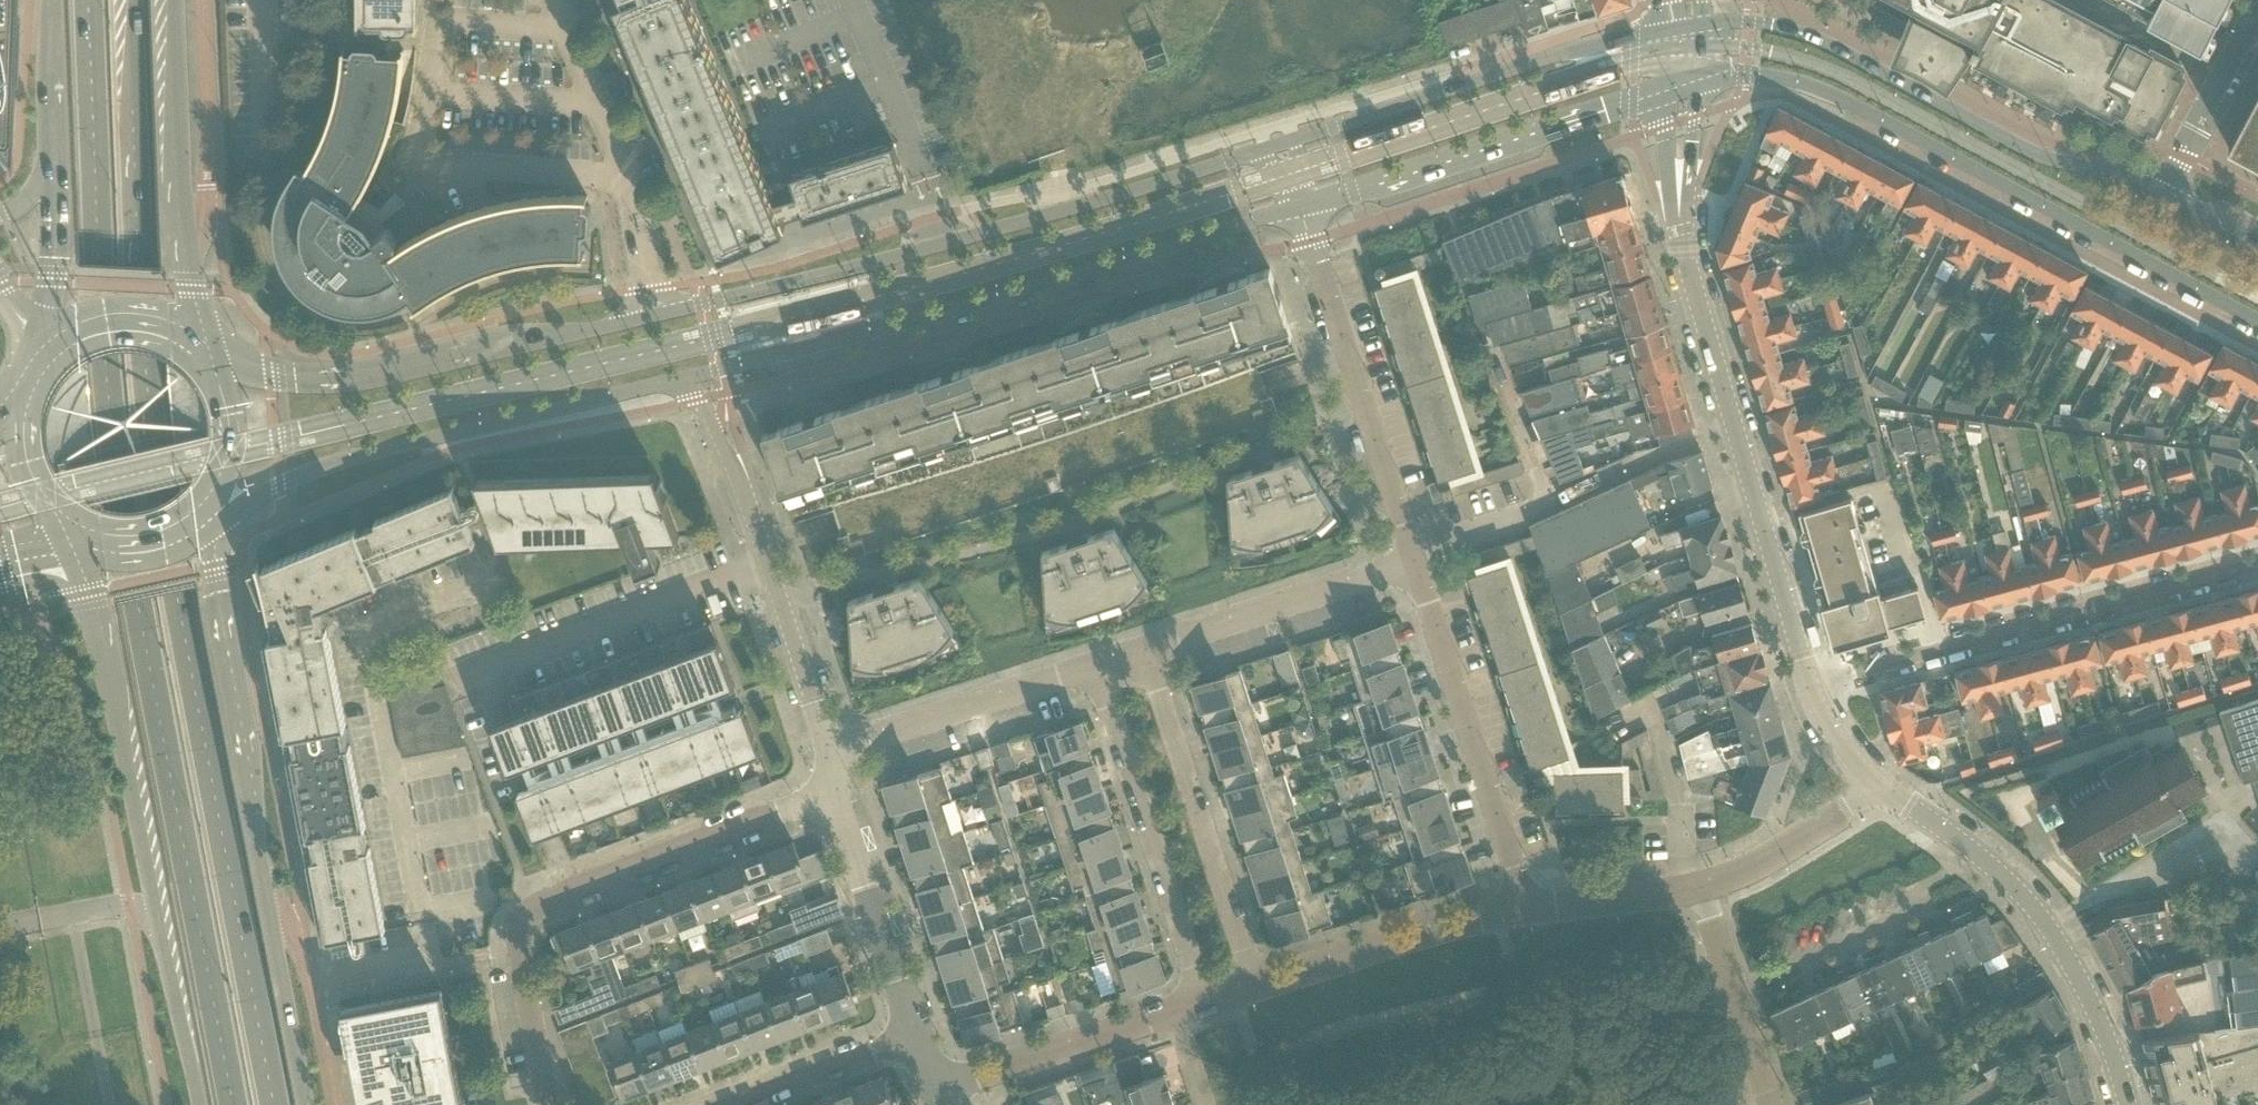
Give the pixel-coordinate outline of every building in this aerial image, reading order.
[(12,39),(12,23),(13,9),(13,6),(8,6),(8,0),(0,0),(0,149),(5,156),(8,74),(11,74),(11,56),(11,55),(12,40),(12,39)] [(358,28),(359,28),(359,26),(382,26),(382,29),(385,32),(388,32),(403,32),(406,32),(408,29),(409,26),(415,26),(416,28),(418,28),(418,0),(358,0),(358,28)] [(791,175),(796,193),(785,196),(774,200),(689,0),(619,0),(615,2),(721,253),(785,227),(782,219),(792,215),(802,211),(805,218),(907,185),(894,142),(791,175)] [(1516,0),(1505,0),(1502,1),(1510,26),(1523,22),(1516,0)] [(1539,0),(1516,0),(1523,22),(1527,36),(1548,29),(1543,15),(1539,0)] [(1543,15),(1559,9),(1564,23),(1564,24),(1579,19),(1579,20),(1622,6),(1631,3),(1630,0),(1539,0),(1543,15)] [(1913,4),(1915,5),(1903,36),(1893,59),(1915,68),(1935,80),(1945,86),(1969,53),(1972,54),(1972,55),(1971,58),(2066,109),(2074,95),(2092,105),(2091,107),(2149,137),(2155,127),(2169,100),(2184,72),(2049,0),(1905,0),(1913,4)] [(2200,49),(2227,0),(2110,0),(2200,49)] [(1510,26),(1502,1),(1489,5),(1497,30),(1510,26)] [(1497,30),(1489,5),(1477,9),(1485,34),(1497,30)] [(1485,34),(1477,9),(1464,13),(1472,38),(1485,34)] [(1472,38),(1464,13),(1452,18),(1460,42),(1472,38)] [(1460,42),(1452,18),(1439,22),(1447,46),(1460,42)] [(344,46),(344,52),(341,75),(336,98),(329,121),(320,142),(309,163),(307,167),(305,169),(298,164),(289,178),(285,184),(282,191),(279,198),(277,206),(276,213),(275,221),(275,228),(276,236),(277,244),(279,251),(282,258),(285,265),(289,272),(293,278),(298,284),(303,289),(309,294),(315,299),(322,302),(329,305),(336,308),(344,310),(351,311),(359,312),(366,312),(374,311),(382,310),(389,308),(396,305),(403,301),(410,298),(415,305),(414,306),(415,308),(433,294),(453,283),(473,273),(494,266),(516,260),(539,256),(561,254),(584,255),(584,253),(582,253),(584,231),(586,231),(587,230),(588,229),(589,228),(589,227),(589,225),(591,209),(591,208),(591,207),(590,206),(590,205),(588,204),(587,203),(585,203),(586,197),(587,197),(587,195),(562,195),(537,196),(512,200),(488,205),(464,213),(441,222),(419,234),(398,247),(396,244),(396,243),(397,242),(397,240),(397,239),(389,228),(388,228),(387,227),(386,227),(385,227),(381,222),(403,203),(394,193),(379,208),(359,194),(372,171),(383,147),(392,122),(397,98),(401,74),(404,49),(402,49),(402,51),(380,49),(380,48),(380,47),(379,46),(378,45),(378,44),(376,43),(374,43),(358,42),(357,42),(355,43),(354,44),(353,45),(352,46),(352,47),(352,48),(346,48),(346,46),(344,46)] [(2228,147),(2257,163),(2257,92),(2228,147)] [(1766,135),(1761,145),(1771,150),(1775,153),(1780,144),(1792,150),(1807,122),(1778,106),(1765,135),(1766,135)] [(1807,122),(1792,150),(1802,156),(1793,174),(1805,181),(1830,134),(1807,122)] [(1830,134),(1805,181),(1815,187),(1825,168),(1836,174),(1851,145),(1830,134)] [(1844,178),(1834,197),(1847,203),(1872,156),(1851,145),(1836,174),(1844,178)] [(1872,156),(1847,203),(1857,209),(1867,190),(1878,196),(1893,168),(1872,156)] [(1753,166),(1748,177),(1749,177),(1758,181),(1763,170),(1753,166)] [(1886,201),(1877,219),(1889,225),(1899,207),(1903,198),(1909,187),(1914,179),(1893,168),(1878,196),(1886,201)] [(1543,199),(1442,242),(1460,284),(1499,268),(1512,262),(1559,243),(1634,221),(1633,216),(1621,175),(1577,189),(1577,188),(1551,196),(1543,199)] [(1745,181),(1736,204),(1784,225),(1786,222),(1789,213),(1770,205),(1775,194),(1766,190),(1754,185),(1746,181),(1745,181)] [(1785,192),(1796,197),(1801,187),(1789,182),(1785,192)] [(1914,214),(1904,233),(1916,240),(1941,193),(1919,182),(1909,201),(1905,209),(1910,212),(1914,214)] [(1801,187),(1796,197),(1807,202),(1811,191),(1801,187)] [(1941,193),(1916,240),(1926,245),(1927,244),(1936,249),(1946,231),(1947,232),(1962,205),(1941,193)] [(1736,204),(1727,225),(1757,238),(1760,229),(1771,233),(1779,237),(1784,225),(1736,204)] [(1956,237),(1946,255),(1958,262),(1982,216),(1962,205),(1947,232),(1956,237)] [(1810,213),(1800,216),(1808,243),(1818,240),(1810,213)] [(1982,216),(1958,262),(1968,267),(1978,249),(1980,250),(1982,251),(1989,254),(2003,227),(1982,216)] [(1829,219),(1820,222),(1826,242),(1833,229),(1829,219)] [(1512,262),(1499,268),(1503,278),(1517,274),(1566,260),(1564,254),(1600,243),(1603,256),(1641,245),(1634,221),(1559,243),(1512,262)] [(1727,225),(1716,248),(1721,265),(1752,256),(1750,252),(1757,238),(1727,225)] [(1998,259),(1988,278),(2000,284),(2024,238),(2003,227),(1989,254),(1998,259)] [(1833,229),(1826,242),(1829,249),(1838,247),(1833,229)] [(2024,238),(2000,284),(2010,290),(2020,271),(2030,277),(2045,249),(2024,238)] [(1818,240),(1808,243),(1816,268),(1826,266),(1818,240)] [(1641,245),(1603,256),(1589,261),(1592,272),(1575,278),(1578,290),(1649,270),(1641,245)] [(1381,276),(1383,276),(1386,275),(1387,277),(1443,259),(1439,247),(1380,266),(1379,267),(1378,268),(1377,268),(1377,270),(1377,271),(1377,273),(1377,274),(1379,275),(1380,276),(1381,276)] [(2039,281),(2029,300),(2041,306),(2066,260),(2045,249),(2030,277),(2039,281)] [(2066,260),(2041,306),(2052,312),(2062,293),(2072,299),(2076,291),(2087,271),(2066,260)] [(1744,264),(1723,271),(1730,294),(1780,279),(1777,268),(1756,273),(1753,262),(1744,264)] [(786,424),(763,432),(793,523),(833,510),(837,524),(841,536),(837,537),(845,559),(853,556),(854,557),(857,556),(856,555),(876,548),(877,549),(879,549),(879,548),(899,541),(900,542),(902,541),(902,540),(922,534),(926,533),(925,533),(945,526),(946,527),(949,526),(948,525),(968,518),(969,519),(971,519),(971,518),(991,511),(992,512),(994,511),(994,510),(1014,504),(1014,505),(1017,504),(1017,503),(1037,496),(1037,497),(1040,496),(1040,495),(1060,489),(1060,490),(1063,489),(1063,488),(1083,481),(1083,482),(1086,481),(1086,480),(1106,474),(1106,475),(1109,474),(1109,473),(1129,467),(1132,466),(1132,465),(1152,459),(1152,460),(1155,459),(1155,458),(1175,452),(1175,453),(1178,452),(1177,451),(1198,444),(1198,445),(1201,444),(1201,443),(1221,437),(1224,437),(1224,436),(1244,429),(1244,430),(1247,429),(1247,428),(1267,422),(1267,423),(1270,422),(1269,421),(1279,418),(1271,396),(1268,397),(1264,385),(1260,372),(1300,359),(1275,284),(1270,267),(1248,274),(1245,267),(1240,267),(1235,267),(1229,268),(1224,269),(1219,271),(1215,273),(1210,276),(1206,278),(1202,282),(1198,285),(1200,290),(1109,319),(1107,315),(1103,314),(1099,313),(1095,313),(1091,314),(1087,314),(1083,315),(1080,316),(1076,318),(1072,320),(1069,322),(1066,324),(1063,327),(1060,330),(1062,335),(971,364),(969,359),(965,359),(962,358),(958,358),(954,358),(950,359),(946,360),(942,361),(938,362),(935,364),(931,366),(928,369),(925,371),(923,374),(924,379),(833,409),(832,404),(828,403),(824,403),(820,403),(816,403),(812,403),(808,404),(804,406),(801,407),(797,409),(794,411),(791,414),(788,416),(785,419),(786,424)] [(1413,275),(1397,280),(1375,287),(1376,289),(1378,288),(1382,300),(1380,301),(1386,321),(1389,320),(1392,332),(1390,333),(1397,353),(1399,352),(1403,364),(1401,365),(1407,385),(1409,384),(1413,396),(1411,397),(1418,418),(1420,417),(1424,429),(1421,430),(1428,450),(1430,449),(1434,461),(1432,461),(1438,480),(1430,482),(1436,501),(1523,473),(1519,461),(1478,474),(1413,275)] [(1595,291),(1573,297),(1580,322),(1587,320),(1657,299),(1650,275),(1628,281),(1595,291)] [(1936,276),(1920,309),(1927,313),(1933,304),(1944,280),(1936,276)] [(1780,279),(1730,294),(1736,317),(1767,308),(1763,298),(1780,293),(1784,292),(1780,279)] [(1487,322),(1531,309),(1523,280),(1469,296),(1478,325),(1487,322)] [(1849,283),(1839,286),(1843,299),(1853,297),(1849,283)] [(2080,319),(2070,337),(2082,344),(2107,297),(2085,286),(2075,305),(2070,314),(2080,319)] [(2107,297),(2082,344),(2093,350),(2094,346),(2102,331),(2112,336),(2113,337),(2128,309),(2107,297)] [(1622,323),(1626,335),(1664,324),(1657,299),(1587,320),(1591,332),(1622,323)] [(1823,302),(1827,315),(1838,312),(1834,299),(1823,302)] [(1767,308),(1736,317),(1743,340),(1794,325),(1790,313),(1770,319),(1767,308)] [(2039,308),(2035,316),(2041,319),(2045,311),(2039,308)] [(2122,342),(2112,360),(2124,366),(2149,320),(2128,309),(2113,337),(2122,342)] [(1838,312),(1827,315),(1832,329),(1843,326),(1838,312)] [(2149,320),(2124,366),(2135,372),(2144,353),(2155,359),(2170,331),(2149,320)] [(1538,333),(1501,343),(1509,363),(1579,343),(1573,324),(1538,333)] [(1549,370),(1553,383),(1576,376),(1602,369),(1612,366),(1671,348),(1664,324),(1626,335),(1629,347),(1609,353),(1608,349),(1577,358),(1578,362),(1549,370)] [(1862,324),(1853,327),(1858,347),(1865,334),(1862,324)] [(1794,325),(1743,340),(1750,362),(1780,354),(1777,343),(1797,337),(1794,325)] [(2164,364),(2154,382),(2166,388),(2191,342),(2170,331),(2155,359),(2164,364)] [(1865,334),(1858,347),(1861,355),(1871,352),(1865,334)] [(2068,342),(2056,363),(2068,369),(2079,348),(2068,342)] [(2191,342),(2166,388),(2177,394),(2187,376),(2197,381),(2201,373),(2212,353),(2191,342)] [(1849,343),(1840,345),(1844,360),(1853,357),(1849,343)] [(2212,364),(2208,372),(2218,377),(2208,395),(2215,399),(2222,403),(2224,399),(2247,357),(2223,344),(2212,364)] [(1671,348),(1612,366),(1615,378),(1619,377),(1623,389),(1623,390),(1627,388),(1640,385),(1679,373),(1671,348)] [(1780,354),(1750,362),(1757,385),(1807,371),(1803,358),(1783,364),(1780,354)] [(1853,357),(1844,360),(1849,376),(1858,374),(1853,357)] [(2222,403),(2231,408),(2236,399),(2241,389),(2252,395),(2257,383),(2257,363),(2247,357),(2224,399),(2222,403)] [(1540,363),(1512,371),(1521,392),(1546,385),(1540,363)] [(1807,371),(1757,385),(1760,398),(1763,409),(1785,402),(1794,400),(1793,398),(1790,389),(1811,383),(1807,371)] [(1965,372),(1960,381),(1968,386),(1974,377),(1965,372)] [(1540,439),(1568,431),(1615,418),(1686,397),(1679,373),(1640,385),(1627,388),(1631,400),(1586,413),(1584,405),(1531,421),(1540,439)] [(1930,374),(1919,395),(1933,397),(1942,381),(1930,374)] [(1521,392),(1519,392),(1529,416),(1583,400),(1576,376),(1553,383),(1546,385),(1521,392)] [(1876,376),(1871,385),(1885,393),(1890,384),(1876,376)] [(1890,384),(1885,393),(1901,402),(1906,392),(1890,384)] [(2135,415),(2148,422),(2159,401),(2147,394),(2135,415)] [(1864,395),(1854,398),(1858,412),(1868,409),(1864,395)] [(1919,395),(1917,405),(1931,407),(1933,397),(1919,395)] [(1607,420),(1605,421),(1609,435),(1630,428),(1633,440),(1693,421),(1686,398),(1686,397),(1615,418),(1607,420)] [(1946,399),(1945,408),(1960,411),(1960,410),(1961,401),(1946,399)] [(2015,404),(2006,399),(2000,412),(2009,417),(2015,404)] [(1960,410),(1960,411),(1974,412),(1975,403),(1961,401),(1960,410)] [(1786,408),(1765,414),(1771,437),(1822,422),(1819,410),(1798,416),(1795,405),(1786,408)] [(1868,409),(1858,412),(1861,426),(1871,423),(1868,409)] [(1884,410),(1876,412),(1879,421),(1886,419),(1884,410)] [(2054,413),(2053,423),(2068,425),(2070,415),(2054,413)] [(2070,415),(2068,425),(2077,426),(2091,428),(2095,419),(2078,417),(2070,415)] [(1940,417),(1938,427),(1955,429),(1956,419),(1956,418),(1940,416),(1940,417)] [(2095,419),(2091,428),(2108,430),(2109,421),(2095,419)] [(1965,420),(1964,429),(1980,431),(1981,422),(1965,420)] [(1822,422),(1771,437),(1778,459),(1809,450),(1806,440),(1826,434),(1822,422)] [(2014,427),(1996,424),(2000,441),(2016,436),(2014,427)] [(1910,425),(1891,430),(1898,456),(1918,451),(1910,425)] [(1932,428),(1913,425),(1921,454),(1938,449),(1932,428)] [(2146,426),(2144,436),(2162,438),(2163,428),(2146,426)] [(1568,431),(1540,439),(1560,483),(1584,473),(1568,431)] [(2210,442),(2209,444),(2224,445),(2225,444),(2226,442),(2229,436),(2211,434),(2210,442)] [(2225,444),(2224,445),(2232,446),(2239,447),(2240,438),(2240,437),(2237,437),(2229,436),(2226,442),(2225,444)] [(1876,440),(1867,443),(1871,457),(1880,454),(1876,440)] [(2246,452),(2255,463),(2257,460),(2257,451),(2254,446),(2246,452)] [(1809,450),(1778,459),(1785,482),(1835,467),(1831,455),(1812,461),(1809,450)] [(1665,498),(1690,491),(1712,485),(1702,452),(1667,462),(1529,525),(1533,535),(1471,555),(1470,555),(1469,557),(1469,558),(1469,559),(1469,560),(1469,561),(1470,563),(1471,564),(1472,564),(1473,564),(1474,565),(1475,564),(1479,563),(1480,565),(1537,547),(1546,575),(1651,527),(1633,487),(1658,475),(1665,498)] [(2213,452),(2210,461),(2227,466),(2229,456),(2213,452)] [(1254,474),(1252,468),(1227,476),(1232,554),(1265,544),(1263,538),(1306,525),(1308,530),(1341,519),(1299,453),(1278,460),(1280,465),(1269,469),(1267,464),(1257,467),(1259,472),(1254,474)] [(1880,454),(1871,457),(1877,480),(1887,477),(1880,454)] [(2229,456),(2227,466),(2238,469),(2241,459),(2229,456)] [(2190,465),(2178,468),(2181,479),(2193,476),(2190,465)] [(1835,467),(1785,482),(1792,506),(1813,499),(1822,497),(1819,485),(1839,479),(1835,467)] [(2178,468),(2166,471),(2169,482),(2181,479),(2178,468)] [(2024,469),(2012,472),(2022,510),(2025,520),(2037,517),(2035,507),(2032,496),(2024,469)] [(645,532),(645,533),(646,532),(674,531),(676,537),(679,537),(665,500),(667,499),(667,500),(668,499),(661,480),(660,480),(658,481),(655,473),(652,473),(654,480),(480,486),(478,479),(474,479),(499,544),(502,544),(500,537),(527,536),(527,537),(528,537),(528,536),(556,535),(557,536),(558,535),(586,534),(586,535),(587,534),(616,533),(616,534),(617,533),(645,532)] [(2144,477),(2132,480),(2135,491),(2147,488),(2144,477)] [(2132,480),(2120,483),(2123,494),(2135,491),(2132,480)] [(2232,487),(2246,538),(2257,535),(2257,502),(2250,504),(2245,484),(2232,487)] [(2225,511),(2215,514),(2223,544),(2246,538),(2232,487),(2220,490),(2225,511)] [(272,633),(273,637),(268,638),(287,736),(291,735),(295,755),(291,756),(307,838),(311,837),(315,857),(311,858),(326,940),(385,929),(369,847),(368,847),(364,827),(365,827),(349,745),(348,745),(344,725),(346,724),(327,627),(332,619),(333,620),(334,618),(324,612),(323,610),(322,609),(321,606),(378,582),(378,581),(397,573),(397,574),(475,543),(452,488),(375,519),(376,523),(357,531),(355,527),(261,566),(260,559),(258,560),(267,607),(267,609),(268,611),(270,614),(269,614),(267,614),(266,616),(266,617),(265,618),(265,620),(266,622),(267,623),(265,625),(269,628),(271,630),(272,633)] [(2098,489),(2086,492),(2089,503),(2101,500),(2098,489)] [(2086,492),(2074,495),(2077,506),(2089,503),(2086,492)] [(2199,496),(2186,499),(2200,551),(2223,544),(2215,514),(2204,517),(2199,496)] [(1918,586),(1889,594),(1881,597),(1878,588),(1871,590),(1852,523),(1858,522),(1851,497),(1798,512),(1803,528),(1807,527),(1811,542),(1807,543),(1816,574),(1820,573),(1825,588),(1821,589),(1825,603),(1821,605),(1829,633),(1839,630),(1843,645),(1891,631),(1889,626),(1905,622),(1906,626),(1917,623),(1916,618),(1926,615),(1918,586)] [(2180,523),(2169,526),(2177,557),(2200,551),(2186,499),(2174,503),(2180,523)] [(2035,507),(2037,517),(2049,513),(2046,503),(2035,507)] [(2153,508),(2140,512),(2154,563),(2177,557),(2169,526),(2164,507),(2153,510),(2153,508)] [(2134,536),(2123,538),(2131,569),(2154,563),(2140,512),(2128,515),(2134,536)] [(1673,531),(1660,535),(1664,548),(1676,544),(1685,542),(1689,555),(1729,543),(1720,516),(1699,522),(1681,527),(1681,529),(1673,531)] [(2025,520),(2024,520),(2030,542),(2035,562),(2025,565),(2033,595),(2056,589),(2042,538),(2037,517),(2025,520)] [(2107,521),(2094,524),(2108,575),(2131,569),(2123,538),(2112,541),(2107,521)] [(2088,548),(2077,551),(2085,581),(2108,575),(2094,524),(2082,527),(2088,548)] [(1114,527),(1092,534),(1094,540),(1084,543),(1082,538),(1071,541),(1073,546),(1069,548),(1067,542),(1042,550),(1047,628),(1080,618),(1078,612),(1121,599),(1123,604),(1155,593),(1114,527)] [(1954,528),(1942,531),(1945,542),(1957,539),(1954,528)] [(1942,531),(1930,534),(1933,545),(1945,542),(1942,531)] [(2055,535),(2042,538),(2056,589),(2080,583),(2072,552),(2060,555),(2055,535)] [(637,545),(629,548),(638,571),(637,571),(638,573),(660,564),(660,563),(659,563),(650,540),(643,542),(637,545)] [(1665,577),(1664,577),(1668,591),(1669,591),(1688,585),(1697,583),(1715,577),(1737,571),(1729,543),(1689,555),(1693,569),(1684,572),(1665,577)] [(2009,547),(1997,551),(2010,601),(2033,595),(2025,565),(2019,545),(2009,547)] [(1990,574),(1979,577),(1987,608),(2010,601),(1997,551),(1984,554),(1990,574)] [(1641,560),(1617,571),(1623,583),(1647,571),(1641,560)] [(1963,560),(1951,563),(1965,614),(1987,608),(1979,577),(1968,580),(1963,560)] [(1490,568),(1469,575),(1470,577),(1472,576),(1475,588),(1473,589),(1480,609),(1482,608),(1486,620),(1484,621),(1490,641),(1492,640),(1496,652),(1494,652),(1501,673),(1503,672),(1507,684),(1504,685),(1511,705),(1513,704),(1517,716),(1515,717),(1521,737),(1523,736),(1527,748),(1525,749),(1531,768),(1524,770),(1530,788),(1537,786),(1554,781),(1555,811),(1557,811),(1557,809),(1569,809),(1569,811),(1590,810),(1590,808),(1603,807),(1603,809),(1623,809),(1623,800),(1631,800),(1631,801),(1632,801),(1632,802),(1633,803),(1634,804),(1635,804),(1636,804),(1637,804),(1638,804),(1639,804),(1639,803),(1640,803),(1641,802),(1641,801),(1641,800),(1642,800),(1642,799),(1666,798),(1660,777),(1647,729),(1621,742),(1622,757),(1633,756),(1632,747),(1638,745),(1650,788),(1645,790),(1639,769),(1629,769),(1622,769),(1589,771),(1554,772),(1551,773),(1548,763),(1569,757),(1507,563),(1490,568)] [(1944,587),(1933,590),(1935,599),(1941,619),(1941,620),(1965,614),(1951,563),(1939,566),(1944,587)] [(1550,578),(1561,613),(1590,598),(1577,565),(1550,578)] [(890,592),(889,586),(878,590),(880,595),(875,597),(874,591),(849,599),(854,677),(886,666),(885,661),(928,647),(929,652),(962,642),(920,576),(899,583),(901,588),(890,592)] [(1681,599),(1678,600),(1683,615),(1702,610),(1705,623),(1714,620),(1727,616),(1747,610),(1748,610),(1740,582),(1718,588),(1706,591),(1681,599)] [(2237,596),(2245,627),(2255,624),(2257,635),(2257,590),(2237,596)] [(2237,596),(2214,602),(2228,653),(2239,650),(2234,630),(2245,627),(2237,596)] [(1561,613),(1573,649),(1604,634),(1590,598),(1561,613)] [(2214,602),(2191,608),(2199,639),(2209,636),(2215,657),(2228,653),(2214,602)] [(2191,608),(2168,614),(2182,665),(2193,662),(2188,642),(2199,639),(2191,608)] [(1659,609),(1643,616),(1650,629),(1665,622),(1659,609)] [(2168,614),(2145,620),(2153,652),(2164,649),(2169,669),(2182,665),(2168,614)] [(2145,620),(2122,627),(2136,678),(2147,675),(2142,655),(2153,652),(2145,620)] [(744,708),(738,694),(711,622),(507,699),(514,717),(501,721),(490,726),(507,771),(519,767),(531,762),(540,785),(516,794),(533,839),(535,839),(533,834),(557,824),(559,828),(558,824),(582,815),(584,819),(584,818),(583,815),(607,805),(609,809),(608,805),(632,796),(634,800),(633,796),(657,786),(659,790),(658,786),(682,777),(684,781),(683,777),(707,768),(709,772),(709,771),(708,767),(732,758),(734,762),(733,758),(757,749),(759,754),(761,753),(758,745),(757,745),(754,737),(755,737),(744,708)] [(1349,659),(1352,669),(1399,654),(1389,622),(1332,640),(1340,662),(1349,659)] [(1759,648),(1752,623),(1713,635),(1716,645),(1713,646),(1712,643),(1698,647),(1699,650),(1693,652),(1691,644),(1672,655),(1679,675),(1696,667),(1759,648)] [(2122,627),(2099,633),(2104,654),(2107,664),(2118,661),(2124,681),(2136,678),(2122,627)] [(1604,634),(1573,649),(1594,718),(1633,698),(1605,636),(1604,634)] [(2094,634),(2070,641),(2084,692),(2095,689),(2090,669),(2102,666),(2099,656),(2094,634)] [(2070,641),(2047,647),(2056,678),(2066,676),(2071,695),(2084,692),(2070,641)] [(2047,647),(2024,653),(2038,704),(2049,701),(2044,681),(2056,678),(2047,647)] [(1703,691),(1686,699),(1691,708),(1708,700),(1708,698),(1711,697),(1769,680),(1759,648),(1696,667),(1703,691)] [(1287,651),(1273,656),(1283,684),(1298,679),(1288,650),(1287,651)] [(2024,653),(2001,659),(2010,691),(2020,688),(2025,708),(2038,704),(2024,653)] [(1352,669),(1362,701),(1409,686),(1399,654),(1352,669)] [(420,658),(403,661),(408,683),(432,678),(441,677),(440,676),(432,656),(420,658)] [(2001,659),(1978,665),(1992,717),(2004,714),(1998,694),(2010,691),(2001,659)] [(1302,669),(1307,683),(1319,679),(1314,664),(1302,669)] [(1978,665),(1955,672),(1963,703),(1974,700),(1979,720),(1992,717),(1978,665)] [(1193,685),(1204,718),(1250,702),(1239,670),(1193,685)] [(2247,672),(2234,676),(2237,688),(2251,683),(2247,672)] [(2234,676),(2220,681),(2223,692),(2237,688),(2234,676)] [(1731,702),(1735,714),(1775,702),(1769,680),(1711,697),(1708,698),(1711,708),(1731,702)] [(1921,681),(1879,692),(1885,715),(1915,707),(1916,709),(1928,705),(1921,681)] [(1353,704),(1364,736),(1420,718),(1409,686),(1362,701),(1353,704)] [(2202,686),(2188,690),(2192,702),(2205,698),(2202,686)] [(2188,690),(2174,695),(2178,706),(2192,702),(2188,690)] [(1686,699),(1662,710),(1666,720),(1678,715),(1691,709),(1691,708),(1686,699)] [(2220,712),(2243,783),(2252,780),(2257,796),(2257,699),(2220,712)] [(1204,718),(1214,749),(1260,734),(1250,702),(1204,718)] [(1679,743),(1683,757),(1721,745),(1782,727),(1775,702),(1735,714),(1737,720),(1708,729),(1679,743)] [(2157,702),(2138,708),(2142,717),(2161,711),(2157,702)] [(1303,705),(1290,709),(1295,723),(1308,718),(1303,705)] [(1915,707),(1885,715),(1892,739),(1962,720),(1959,708),(1918,719),(1916,709),(1915,707)] [(2138,708),(2120,714),(2123,723),(2142,717),(2138,708)] [(1328,713),(1317,716),(1321,729),(1331,725),(1328,713)] [(1678,715),(1666,720),(1671,732),(1681,728),(1682,724),(1678,715)] [(1364,736),(1374,768),(1430,750),(1420,718),(1364,736)] [(2105,718),(2092,723),(2095,732),(2109,728),(2105,718)] [(1962,720),(1892,739),(1898,763),(1928,755),(1925,743),(1965,732),(1962,720)] [(1034,737),(1044,769),(1091,754),(1081,722),(1034,737)] [(1308,723),(1297,726),(1299,733),(1307,736),(1312,735),(1308,723)] [(2092,723),(2078,727),(2081,737),(2095,733),(2095,732),(2092,723)] [(1688,778),(1689,777),(1751,761),(1751,762),(1789,751),(1782,727),(1721,745),(1683,757),(1688,778)] [(2059,732),(2045,736),(2048,748),(2062,743),(2059,732)] [(1214,749),(1224,781),(1271,766),(1260,734),(1214,749)] [(2045,736),(2032,740),(2036,751),(2048,748),(2045,736)] [(1008,741),(992,746),(996,758),(1012,753),(1008,741)] [(2061,802),(2055,791),(2037,800),(2047,818),(2053,815),(2064,836),(2081,867),(2104,855),(2106,858),(2107,857),(2106,854),(2110,852),(2111,855),(2113,854),(2111,851),(2115,849),(2117,851),(2119,850),(2117,848),(2121,846),(2122,848),(2124,847),(2123,845),(2126,843),(2128,845),(2130,844),(2128,842),(2132,840),(2133,842),(2135,841),(2134,839),(2137,837),(2140,842),(2185,818),(2179,808),(2207,792),(2180,742),(2152,758),(2146,748),(2102,772),(2105,778),(2100,780),(2099,778),(2097,779),(2099,781),(2095,783),(2094,781),(2092,782),(2093,784),(2089,786),(2088,784),(2086,785),(2087,787),(2084,789),(2082,787),(2081,788),(2082,790),(2078,793),(2077,790),(2075,791),(2076,793),(2073,796),(2071,793),(2070,794),(2071,796),(2061,802)] [(2014,746),(1999,751),(2003,762),(2018,757),(2014,746)] [(988,747),(975,751),(980,769),(994,764),(988,747)] [(1374,768),(1384,799),(1394,796),(1440,781),(1430,750),(1374,768)] [(1751,761),(1689,777),(1692,790),(1713,794),(1766,815),(1790,754),(1789,751),(1751,762),(1751,761)] [(1999,751),(1987,755),(1990,766),(2003,762),(1999,751)] [(1012,753),(996,758),(1001,773),(1017,768),(1012,753)] [(1039,782),(1046,804),(1101,786),(1091,754),(1044,769),(1048,780),(1039,782)] [(1972,759),(1958,763),(1962,775),(1964,774),(1975,771),(1972,759)] [(1329,764),(1334,781),(1346,777),(1341,760),(1329,764)] [(1224,781),(1234,813),(1290,795),(1283,773),(1274,776),(1271,766),(1224,781)] [(885,785),(895,818),(952,800),(941,767),(885,785)] [(979,776),(976,784),(978,791),(992,786),(988,774),(979,776)] [(1346,778),(1335,782),(1341,800),(1352,796),(1346,778)] [(1394,796),(1404,828),(1451,813),(1440,781),(1394,796)] [(1009,784),(999,788),(1001,796),(1012,793),(1009,784)] [(1333,784),(1321,788),(1325,799),(1336,795),(1333,784)] [(1046,804),(1056,836),(1112,818),(1101,786),(1046,804)] [(992,789),(978,793),(987,824),(1002,820),(992,789)] [(1012,793),(1001,796),(1008,818),(1019,815),(1012,793)] [(1234,813),(1245,845),(1291,829),(1288,819),(1297,816),(1290,795),(1234,813)] [(952,800),(895,818),(906,850),(962,831),(952,800)] [(1404,828),(1414,860),(1461,845),(1451,813),(1404,828)] [(1056,836),(1066,868),(1122,849),(1112,818),(1056,836)] [(1011,844),(1003,819),(1002,820),(991,823),(1000,848),(1011,844)] [(980,820),(966,825),(968,831),(981,826),(980,820)] [(1370,822),(1358,826),(1363,841),(1375,837),(1370,822)] [(1245,845),(1255,876),(1302,861),(1291,829),(1245,845)] [(906,850),(916,881),(963,866),(972,863),(962,831),(906,850)] [(1373,838),(1363,842),(1366,850),(1376,847),(1373,838)] [(768,851),(767,852),(781,887),(783,893),(832,874),(824,851),(801,860),(794,842),(792,842),(793,844),(769,853),(768,851)] [(1414,860),(1405,863),(1416,896),(1472,877),(1461,845),(1414,860)] [(1352,846),(1339,850),(1342,859),(1355,855),(1352,846)] [(1083,887),(1086,896),(1132,881),(1122,849),(1066,868),(1073,890),(1083,887)] [(1013,851),(1004,854),(1006,861),(1007,864),(1007,865),(1017,862),(1016,860),(1013,851)] [(767,854),(742,863),(755,897),(781,887),(767,852),(767,854)] [(1255,876),(1265,908),(1312,893),(1302,861),(1255,876)] [(717,871),(716,871),(729,907),(734,919),(760,910),(755,897),(742,863),(718,873),(717,871)] [(916,881),(926,913),(973,898),(963,866),(916,881)] [(716,874),(691,883),(703,917),(729,907),(716,871),(715,872),(716,874)] [(1087,931),(1143,913),(1132,881),(1086,896),(1096,927),(1087,931)] [(1023,882),(1014,885),(1017,894),(1017,896),(1018,897),(1027,894),(1027,892),(1023,882)] [(665,891),(664,891),(678,927),(703,917),(691,883),(666,893),(665,891)] [(1312,893),(1265,908),(1276,941),(1332,923),(1321,890),(1312,893)] [(664,893),(639,903),(652,936),(678,927),(664,891),(663,891),(664,893)] [(973,898),(983,930),(993,927),(999,924),(989,893),(973,898)] [(838,897),(807,909),(814,926),(844,915),(838,897)] [(926,913),(937,945),(983,930),(973,898),(926,913)] [(1048,898),(1038,902),(1041,910),(1041,911),(1051,907),(1048,898)] [(1388,898),(1378,901),(1381,911),(1391,908),(1388,898)] [(2090,934),(2088,934),(2106,964),(2138,946),(2150,943),(2155,942),(2151,918),(2166,916),(2163,900),(2130,905),(2108,909),(2114,920),(2090,934)] [(614,910),(613,910),(626,946),(652,936),(639,903),(614,912),(614,910)] [(793,921),(797,932),(814,926),(807,909),(806,905),(790,912),(793,921)] [(613,913),(588,922),(600,956),(617,1002),(643,991),(639,981),(624,987),(611,952),(626,946),(613,910),(612,911),(613,913)] [(1971,910),(1961,915),(1981,959),(2021,941),(2002,918),(1991,923),(1986,913),(1974,918),(1971,910)] [(1103,950),(1106,960),(1153,945),(1143,913),(1087,931),(1094,953),(1103,950)] [(1033,914),(1019,918),(1024,933),(1038,928),(1033,914)] [(1955,927),(1943,932),(1960,969),(1981,959),(1961,915),(1951,919),(1955,927)] [(793,921),(777,928),(781,939),(797,932),(794,922),(793,921)] [(600,956),(588,922),(563,932),(562,930),(560,930),(561,933),(551,936),(558,954),(568,950),(574,968),(576,967),(575,965),(600,956)] [(937,945),(947,976),(1003,958),(993,927),(983,930),(937,945)] [(1044,944),(1038,928),(1024,933),(1019,935),(1024,951),(1044,944)] [(1061,928),(1047,932),(1051,942),(1064,938),(1061,928)] [(827,929),(800,939),(804,950),(806,956),(833,945),(827,929)] [(1928,930),(1918,934),(1939,979),(1960,969),(1943,932),(1931,937),(1928,930)] [(759,934),(742,941),(746,952),(763,945),(759,934)] [(1912,947),(1900,952),(1917,989),(1939,979),(1918,934),(1908,939),(1912,947)] [(787,956),(804,950),(800,939),(783,946),(787,956)] [(742,941),(725,948),(729,958),(746,952),(742,941)] [(2121,992),(2129,987),(2154,973),(2170,969),(2162,952),(2156,954),(2150,943),(2138,946),(2106,964),(2121,992)] [(1044,945),(1029,950),(1032,958),(1041,962),(1048,959),(1044,945)] [(1153,945),(1106,960),(1117,993),(1164,977),(1153,945)] [(787,956),(783,946),(774,949),(778,960),(787,956)] [(1097,963),(1106,960),(1103,950),(1094,953),(1097,963)] [(1885,950),(1875,954),(1895,999),(1917,989),(1900,952),(1888,957),(1885,950)] [(765,951),(748,958),(752,969),(770,962),(765,951)] [(2223,958),(2227,993),(2257,989),(2257,953),(2223,958)] [(1869,966),(1857,972),(1874,1009),(1895,999),(1875,954),(1865,959),(1869,966)] [(600,992),(554,1009),(559,1023),(617,1002),(600,956),(588,961),(593,974),(600,992)] [(709,958),(691,964),(696,975),(713,968),(711,965),(709,958)] [(748,958),(731,965),(735,976),(752,969),(748,958)] [(947,976),(957,1008),(1004,993),(1001,983),(1010,980),(1003,958),(947,976)] [(1102,998),(1117,993),(1106,960),(1097,963),(1092,965),(1102,998)] [(2154,973),(2129,987),(2139,1023),(2157,1017),(2157,1019),(2164,1017),(2163,1016),(2182,1011),(2175,985),(2207,977),(2203,961),(2170,969),(2154,973)] [(691,964),(674,971),(678,981),(696,975),(691,964)] [(821,982),(817,983),(831,1019),(832,1019),(831,1017),(855,1008),(856,1009),(857,1009),(843,972),(842,972),(842,974),(840,975),(836,965),(827,969),(830,979),(821,982)] [(713,968),(696,975),(700,985),(717,979),(714,971),(713,968)] [(814,974),(817,983),(830,979),(827,969),(814,974)] [(1841,969),(1832,974),(1852,1019),(1874,1009),(1857,972),(1845,977),(1841,969)] [(804,989),(817,983),(814,974),(812,970),(799,976),(804,989)] [(2048,981),(2041,970),(2016,986),(2023,997),(2048,981)] [(1826,986),(1814,992),(1831,1029),(1852,1019),(1832,974),(1822,978),(1826,986)] [(656,975),(639,981),(643,991),(660,985),(656,975)] [(696,975),(678,981),(679,984),(683,992),(700,985),(696,975)] [(799,976),(787,980),(792,993),(804,1027),(829,1017),(830,1019),(831,1019),(817,983),(804,989),(799,976)] [(2029,1043),(2030,1042),(2070,1020),(2072,1020),(2052,987),(2021,1006),(2022,1008),(2021,1008),(2023,1012),(2013,1018),(2029,1043)] [(1799,989),(1789,994),(1809,1039),(1831,1029),(1814,992),(1802,997),(1799,989)] [(2211,995),(2216,1030),(2257,1025),(2257,989),(2227,993),(2211,995)] [(1004,993),(957,1008),(968,1041),(1024,1023),(1013,990),(1004,993)] [(342,1010),(343,1012),(352,1060),(355,1075),(360,1101),(374,1096),(385,1093),(388,1104),(463,1104),(441,991),(342,1010)] [(662,991),(645,998),(649,1008),(660,1004),(666,1002),(662,991)] [(761,991),(735,1001),(740,1013),(766,1003),(761,991)] [(792,993),(766,1003),(779,1039),(780,1038),(779,1037),(804,1027),(792,993)] [(1809,1039),(1789,994),(1779,999),(1783,1007),(1771,1012),(1787,1049),(1809,1039)] [(645,998),(628,1004),(632,1015),(649,1008),(645,998)] [(1075,998),(1069,1000),(1073,1012),(1084,1008),(1082,1002),(1075,998)] [(2000,999),(1979,1011),(1984,1020),(2005,1008),(2000,999)] [(710,1011),(714,1023),(740,1013),(735,1001),(710,1011)] [(766,1003),(740,1013),(753,1047),(778,1037),(779,1039),(766,1003)] [(1062,1003),(1046,1008),(1050,1019),(1065,1014),(1062,1003)] [(628,1004),(618,1008),(622,1019),(632,1015),(628,1004)] [(1579,1005),(1568,1007),(1566,1008),(1569,1020),(1582,1017),(1579,1005)] [(600,1015),(604,1025),(622,1019),(618,1008),(600,1015)] [(1979,1011),(1959,1023),(1963,1033),(1984,1020),(1979,1011)] [(740,1013),(714,1023),(728,1058),(728,1056),(753,1047),(740,1013)] [(604,1025),(600,1015),(586,1020),(591,1032),(594,1039),(608,1033),(604,1025)] [(560,1030),(565,1042),(591,1032),(586,1020),(560,1030)] [(2017,1065),(2003,1071),(2007,1080),(2041,1064),(2041,1065),(2044,1077),(2083,1064),(2070,1020),(2030,1042),(2035,1052),(2016,1063),(2017,1065)] [(663,1043),(689,1033),(684,1021),(659,1032),(663,1043)] [(714,1023),(689,1033),(701,1066),(726,1057),(727,1059),(728,1058),(714,1023)] [(1959,1023),(1938,1035),(1943,1045),(1963,1033),(1959,1023)] [(2161,1104),(2190,1104),(2196,1103),(2247,1091),(2257,1088),(2257,1025),(2216,1030),(2143,1040),(2145,1047),(2153,1044),(2156,1055),(2148,1057),(2161,1104)] [(1925,1030),(1923,1033),(1926,1043),(1935,1037),(1932,1027),(1925,1030)] [(632,1039),(637,1053),(650,1086),(675,1076),(676,1078),(663,1043),(659,1032),(658,1029),(632,1039)] [(565,1042),(570,1055),(596,1045),(594,1039),(591,1032),(565,1042)] [(689,1033),(663,1043),(676,1078),(677,1078),(676,1076),(701,1066),(689,1033)] [(1926,1043),(1918,1047),(1922,1057),(1943,1045),(1938,1035),(1935,1037),(1926,1043)] [(570,1055),(575,1067),(601,1057),(596,1045),(570,1055)] [(1918,1047),(1896,1061),(1899,1071),(1922,1057),(1918,1047)] [(1995,1049),(1978,1058),(1981,1063),(1990,1078),(2006,1068),(1997,1053),(1995,1049)] [(650,1086),(637,1053),(612,1062),(612,1061),(610,1061),(624,1098),(626,1098),(625,1096),(650,1086)] [(1078,1073),(1083,1089),(1089,1087),(1094,1101),(1112,1095),(1115,1104),(1151,1104),(1172,1098),(1164,1073),(1143,1080),(1135,1054),(1110,1063),(1078,1073)] [(575,1067),(579,1080),(606,1070),(601,1057),(575,1067)] [(1896,1061),(1875,1068),(1879,1077),(1899,1071),(1896,1061)] [(2026,1093),(2028,1098),(2030,1104),(2058,1104),(2072,1101),(2093,1094),(2083,1064),(2044,1077),(2045,1080),(2048,1086),(2026,1093)] [(1875,1068),(1852,1076),(1853,1078),(1854,1080),(1856,1085),(1879,1077),(1875,1068)] [(579,1080),(584,1092),(611,1082),(606,1070),(579,1080)] [(856,1086),(864,1104),(894,1104),(883,1075),(881,1076),(882,1078),(858,1087),(857,1085),(856,1086)] [(1835,1082),(1829,1084),(1832,1093),(1838,1091),(1856,1085),(1854,1080),(1853,1078),(1852,1076),(1835,1082)] [(584,1092),(589,1104),(615,1095),(611,1082),(584,1092)] [(1817,1085),(1796,1092),(1800,1104),(1821,1097),(1832,1093),(1829,1084),(1818,1087),(1817,1085)] [(831,1097),(834,1104),(864,1104),(856,1086),(855,1086),(856,1088),(831,1097)] [(2247,1091),(2248,1099),(2257,1097),(2257,1088),(2247,1091)] [(1871,1096),(1876,1094),(1875,1092),(1870,1094),(1870,1093),(1849,1100),(1833,1104),(1874,1104),(1871,1096)]
